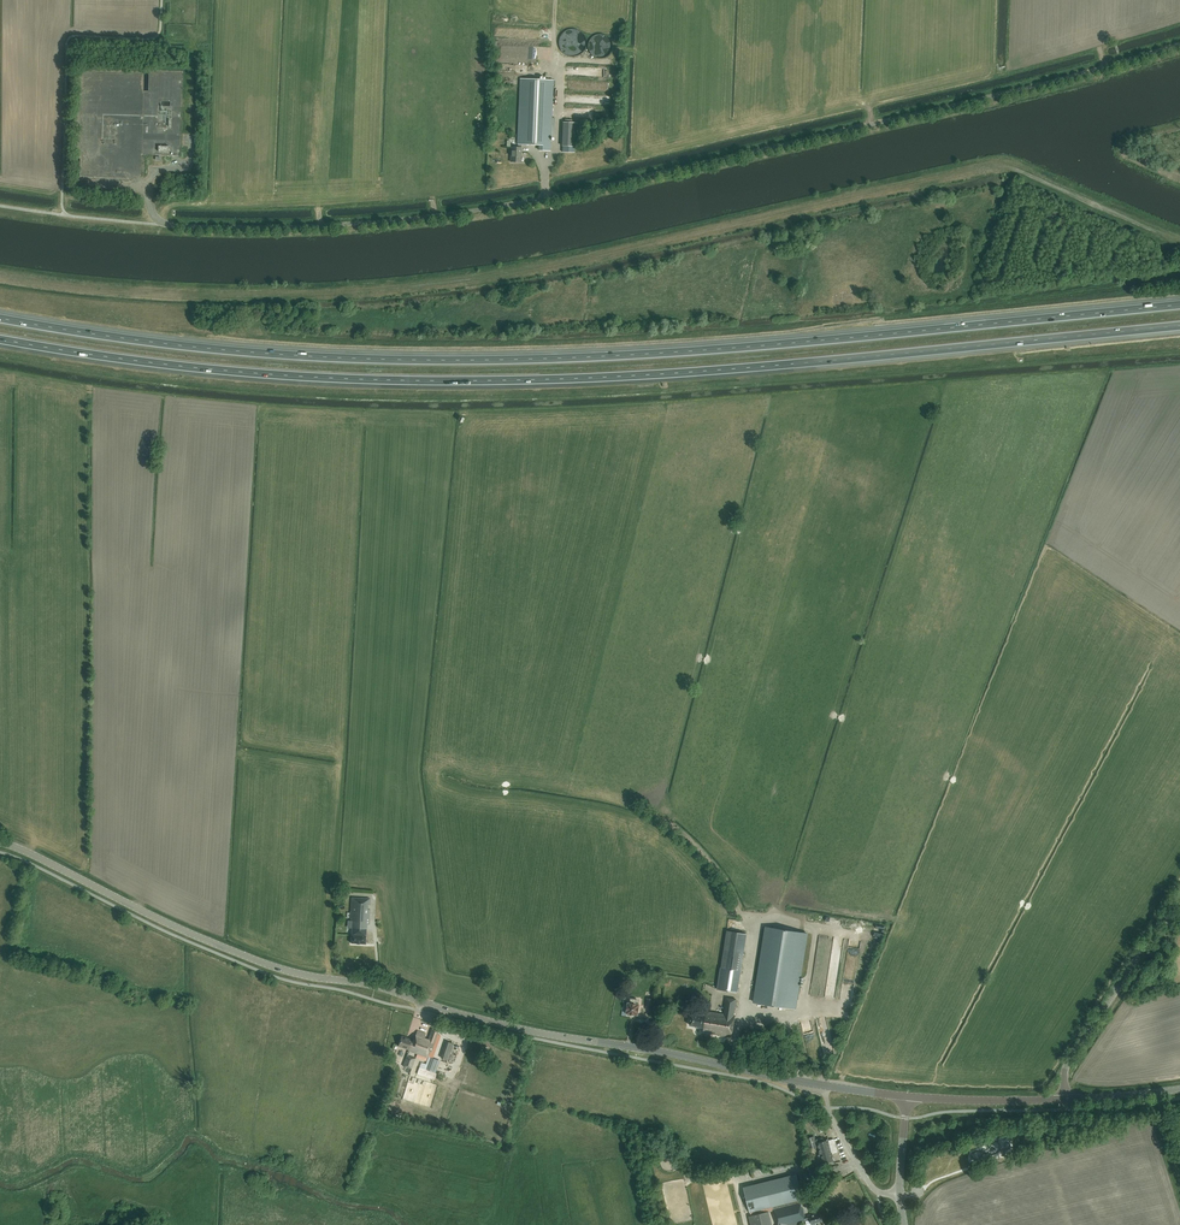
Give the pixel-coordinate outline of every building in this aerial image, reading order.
[(584,35),(582,33),(580,31),(578,30),(576,29),(574,29),(572,29),(569,29),(567,30),(565,31),(563,32),(562,34),(560,36),(559,38),(559,40),(559,43),(559,45),(560,47),(560,49),(562,51),(563,53),(565,54),(567,55),(570,56),(572,56),(574,56),(577,56),(579,55),(581,54),(582,52),(584,50),(585,48),(586,46),(586,44),(586,41),(586,39),(585,37),(584,35)] [(612,38),(608,35),(604,33),(600,33),(596,34),(592,36),(590,39),(588,43),(588,47),(589,51),(591,55),(595,58),(599,59),(603,59),(608,58),(611,55),(613,51),(614,47),(614,42),(612,38)] [(511,162),(521,162),(521,147),(521,144),(550,146),(553,80),(521,79),(518,144),(518,147),(511,147),(511,162)] [(577,123),(562,123),(562,148),(576,148),(577,123)] [(16,314),(15,319),(32,322),(33,317),(16,314)] [(352,897),(350,920),(352,920),(352,927),(351,942),(366,943),(366,932),(367,923),(369,924),(370,909),(368,909),(368,905),(370,905),(371,898),(352,897)] [(755,1003),(796,1009),(808,934),(767,927),(755,1003)] [(724,950),(718,989),(737,992),(744,953),(724,950)] [(628,1003),(627,1013),(638,1015),(639,1004),(636,1004),(637,999),(631,998),(630,1003),(628,1003)] [(654,999),(647,998),(646,1009),(652,1010),(654,999)] [(692,1014),(690,1025),(704,1027),(703,1032),(732,1037),(735,1015),(734,1015),(736,999),(726,998),(724,1014),(703,1011),(703,1015),(692,1014)] [(402,1037),(398,1047),(408,1050),(408,1051),(410,1052),(427,1058),(430,1052),(431,1052),(439,1031),(433,1029),(428,1039),(425,1038),(425,1033),(417,1030),(413,1040),(402,1037)] [(437,1053),(441,1043),(437,1041),(433,1052),(437,1053)] [(447,1041),(442,1058),(448,1060),(454,1043),(447,1041)] [(416,1058),(409,1056),(406,1055),(403,1066),(412,1069),(416,1058)] [(437,1074),(435,1073),(439,1061),(431,1058),(429,1058),(426,1067),(420,1065),(418,1072),(436,1078),(437,1074)] [(828,1140),(816,1143),(814,1136),(806,1138),(809,1149),(818,1146),(822,1164),(834,1160),(832,1153),(837,1152),(834,1139),(828,1140)] [(769,1212),(774,1211),(778,1224),(788,1224),(810,1220),(811,1224),(812,1224),(813,1224),(816,1224),(815,1224),(822,1222),(820,1214),(814,1215),(805,1217),(803,1209),(802,1209),(800,1200),(805,1199),(804,1193),(801,1194),(796,1174),(744,1187),(750,1212),(751,1215),(748,1216),(751,1224),(773,1224),(769,1212)]
